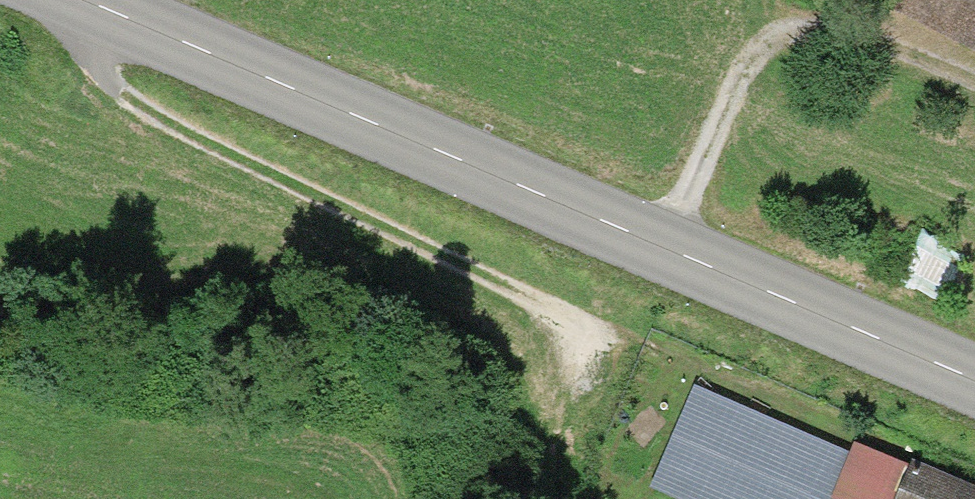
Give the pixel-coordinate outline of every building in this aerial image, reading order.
[(850,455),(842,472),(831,498),(952,498),(850,455)]
